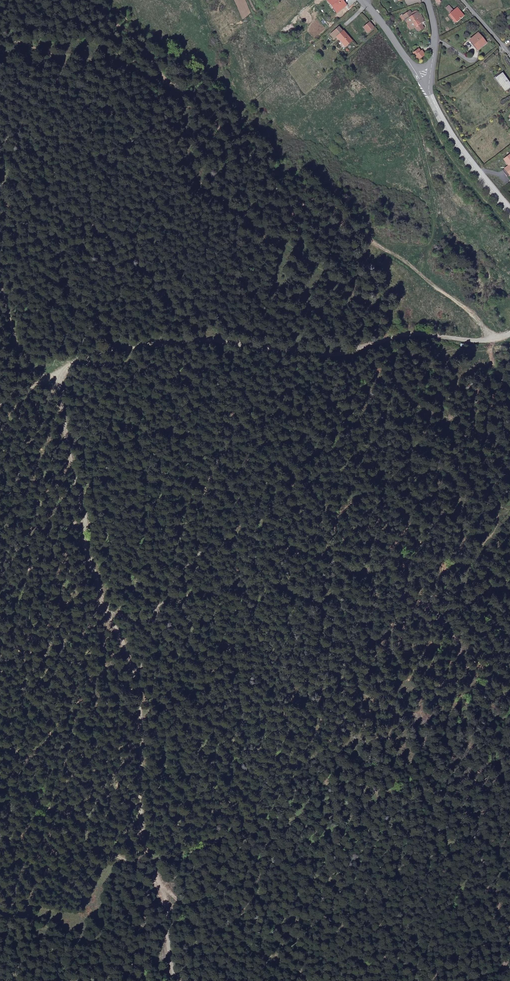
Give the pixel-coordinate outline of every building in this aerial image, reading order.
[(336,14),(344,7),(339,0),(327,0),(326,1),(336,14)] [(450,9),(447,11),(454,20),(460,15),(454,6),(450,9)] [(400,17),(406,25),(408,24),(410,28),(413,27),(416,31),(421,27),(418,23),(421,21),(420,16),(417,11),(410,15),(407,12),(400,17)] [(489,21),(490,23),(491,24),(493,25),(495,25),(497,23),(498,20),(497,17),(496,16),(493,16),(490,17),(489,19),(489,21)] [(374,26),(370,19),(363,24),(368,31),(374,26)] [(346,30),(341,25),(333,32),(337,37),(339,35),(347,45),(355,39),(347,29),(346,30)] [(484,45),(477,36),(470,41),(477,50),(484,45)] [(505,74),(499,78),(507,90),(509,88),(509,81),(505,74)]
